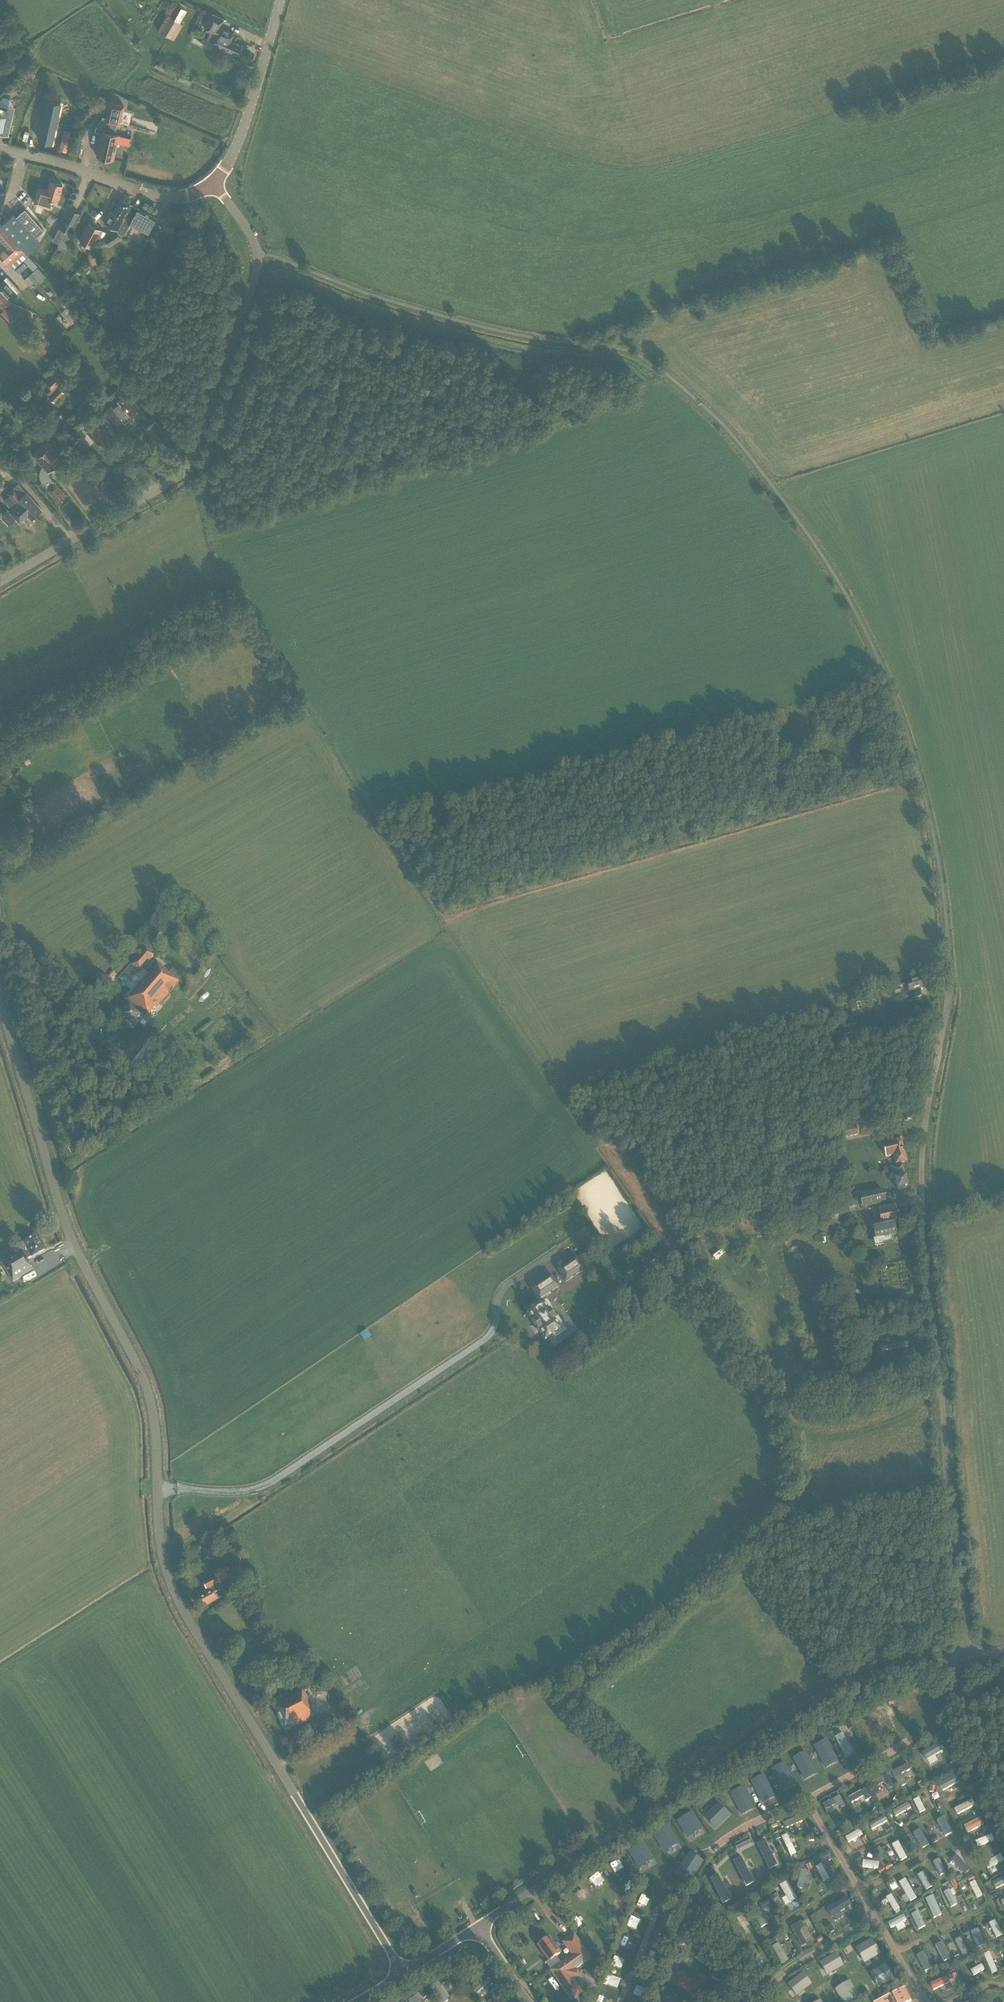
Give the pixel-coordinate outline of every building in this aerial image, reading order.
[(185,10),(178,6),(171,18),(167,15),(158,30),(173,40),(183,24),(178,21),(185,10)] [(221,27),(225,19),(213,14),(206,30),(211,32),(207,40),(222,48),(221,51),(227,54),(229,51),(237,55),(241,46),(231,42),(235,34),(221,27)] [(191,80),(181,75),(178,80),(189,85),(191,80)] [(14,107),(10,100),(3,98),(0,101),(0,134),(8,136),(14,110),(15,107),(14,107)] [(45,99),(38,137),(51,140),(58,101),(45,99)] [(119,127),(123,108),(110,105),(106,121),(100,120),(96,127),(95,131),(100,132),(97,142),(100,143),(97,156),(113,159),(119,135),(115,134),(116,127),(119,127)] [(16,121),(13,134),(30,138),(33,125),(16,121)] [(66,152),(71,133),(64,131),(59,150),(66,152)] [(62,185),(50,182),(48,191),(39,188),(34,203),(50,208),(52,200),(57,202),(62,185)] [(104,223),(116,230),(121,226),(127,214),(126,213),(131,204),(121,199),(114,213),(111,212),(104,223)] [(110,234),(104,239),(108,245),(120,238),(120,237),(123,235),(124,236),(130,225),(135,228),(148,234),(156,218),(132,205),(127,214),(121,226),(116,230),(117,230),(110,234)] [(37,206),(34,212),(41,214),(43,208),(37,206)] [(79,214),(70,209),(59,228),(68,233),(79,214)] [(2,225),(28,254),(39,244),(35,239),(44,231),(25,210),(16,218),(13,215),(2,225)] [(101,230),(89,224),(80,241),(91,248),(101,230)] [(28,254),(2,225),(1,225),(1,226),(0,227),(0,239),(7,248),(0,254),(0,257),(6,264),(12,270),(28,255),(27,254),(28,254)] [(68,244),(61,240),(53,254),(61,258),(68,244)] [(36,286),(46,277),(38,268),(22,283),(27,289),(34,283),(36,286)] [(69,277),(62,272),(57,279),(64,284),(69,277)] [(5,282),(5,281),(2,284),(6,287),(1,292),(10,300),(17,293),(13,289),(16,287),(8,279),(5,282)] [(48,283),(40,289),(45,295),(53,289),(48,283)] [(0,293),(0,311),(1,312),(0,313),(0,314),(6,320),(10,316),(4,310),(5,309),(3,307),(10,300),(1,292),(0,293)] [(45,297),(59,311),(64,307),(50,292),(45,297)] [(46,344),(39,338),(32,345),(42,355),(47,350),(44,347),(46,344)] [(113,351),(106,349),(105,349),(103,359),(110,361),(113,351)] [(52,390),(51,391),(47,395),(54,402),(64,392),(60,389),(59,389),(56,386),(65,377),(58,370),(45,383),(52,390)] [(127,394),(125,395),(117,402),(118,404),(111,410),(109,408),(102,413),(112,427),(120,421),(118,419),(125,413),(127,415),(138,407),(127,394)] [(62,425),(52,413),(42,422),(52,434),(62,425)] [(76,423),(72,418),(66,423),(71,430),(76,423)] [(110,442),(92,422),(88,418),(72,431),(80,440),(88,433),(102,449),(110,442)] [(145,429),(156,443),(165,436),(155,422),(145,429)] [(42,445),(32,454),(36,458),(43,466),(42,467),(41,468),(40,470),(40,471),(40,472),(40,474),(40,476),(40,477),(41,479),(41,480),(42,481),(42,482),(42,483),(38,487),(43,493),(47,489),(58,502),(66,495),(54,482),(49,476),(50,476),(50,475),(50,474),(50,473),(49,473),(48,471),(58,463),(63,469),(69,463),(63,457),(63,458),(51,445),(47,441),(42,445)] [(12,475),(17,470),(9,460),(3,465),(12,475)] [(136,488),(130,479),(121,486),(128,494),(136,488)] [(15,502),(16,502),(26,492),(18,484),(17,485),(17,486),(15,488),(14,488),(8,493),(10,496),(5,500),(10,507),(15,502)] [(42,510),(26,492),(16,502),(18,505),(10,513),(8,510),(1,516),(9,525),(16,518),(20,523),(28,516),(32,520),(42,510)] [(8,766),(1,770),(3,775),(11,771),(8,766)] [(182,908),(177,904),(168,914),(173,918),(182,908)] [(140,972),(153,956),(146,950),(132,966),(140,972)] [(155,1010),(179,983),(158,965),(127,1000),(125,999),(113,1012),(126,1022),(125,1023),(126,1024),(127,1026),(129,1028),(130,1028),(132,1029),(142,1017),(136,1012),(138,1009),(147,1017),(153,1009),(155,1010)] [(917,991),(925,988),(922,979),(906,984),(910,998),(918,995),(917,991)] [(856,1030),(854,1020),(837,1023),(840,1033),(856,1030)] [(156,1038),(151,1044),(157,1049),(162,1043),(156,1038)] [(858,1135),(856,1124),(843,1127),(845,1137),(858,1135)] [(901,1139),(890,1141),(891,1145),(883,1146),(886,1157),(893,1155),(896,1165),(906,1162),(901,1139)] [(908,1187),(903,1165),(890,1168),(892,1175),(893,1175),(897,1190),(908,1187)] [(860,1196),(860,1197),(856,1198),(857,1203),(862,1203),(862,1206),(886,1201),(884,1191),(860,1196)] [(856,1207),(854,1201),(845,1203),(846,1209),(856,1207)] [(895,1204),(878,1208),(880,1213),(879,1213),(881,1223),(882,1223),(883,1227),(873,1230),(875,1239),(873,1239),(875,1247),(883,1245),(883,1243),(893,1241),(891,1235),(896,1234),(894,1226),(893,1226),(892,1222),(900,1221),(895,1204)] [(846,1213),(844,1206),(833,1209),(834,1216),(846,1213)] [(42,1251),(34,1238),(0,1257),(0,1265),(4,1273),(42,1251)] [(657,1258),(650,1248),(643,1253),(650,1263),(657,1258)] [(577,1274),(570,1263),(551,1275),(559,1286),(577,1274)] [(513,1274),(508,1264),(495,1270),(501,1281),(513,1274)] [(489,1274),(484,1277),(490,1289),(496,1285),(489,1274)] [(577,1330),(556,1299),(549,1304),(548,1303),(547,1301),(544,1297),(559,1287),(551,1276),(545,1280),(532,1289),(539,1300),(542,1304),(528,1314),(528,1313),(527,1314),(528,1315),(534,1324),(533,1324),(534,1325),(538,1330),(538,1331),(539,1331),(545,1340),(545,1341),(546,1340),(549,1338),(554,1346),(577,1330)] [(577,1279),(560,1289),(566,1300),(583,1289),(577,1279)] [(478,1299),(483,1306),(492,1299),(486,1292),(478,1299)] [(486,1319),(493,1313),(488,1307),(481,1313),(486,1319)] [(455,1319),(450,1323),(464,1343),(468,1340),(455,1319)] [(478,1323),(464,1331),(469,1338),(482,1331),(478,1323)] [(889,1336),(881,1337),(882,1344),(879,1344),(880,1352),(908,1347),(907,1340),(890,1342),(889,1336)] [(594,1349),(587,1339),(576,1347),(584,1357),(594,1349)] [(226,1504),(228,1509),(236,1505),(234,1500),(226,1504)] [(214,1537),(219,1546),(226,1542),(220,1533),(214,1537)] [(211,1546),(203,1550),(208,1559),(216,1555),(211,1546)] [(231,1580),(224,1569),(213,1575),(215,1579),(203,1586),(206,1592),(204,1593),(207,1596),(196,1602),(201,1611),(218,1601),(214,1593),(212,1589),(219,1586),(219,1587),(231,1580)] [(291,1668),(287,1660),(276,1662),(279,1669),(291,1668)] [(295,1728),(314,1718),(310,1710),(311,1709),(302,1692),(281,1702),(282,1704),(274,1708),(285,1731),(294,1727),(295,1728)] [(918,1692),(905,1701),(911,1709),(924,1701),(918,1692)] [(322,1693),(309,1699),(314,1710),(327,1704),(322,1693)] [(885,1710),(879,1712),(885,1727),(891,1725),(885,1710)] [(310,1722),(312,1725),(298,1732),(302,1739),(315,1732),(317,1736),(334,1728),(327,1714),(310,1722)] [(869,1716),(860,1721),(865,1731),(874,1727),(869,1716)] [(825,1736),(816,1740),(822,1751),(830,1747),(825,1736)] [(933,1765),(929,1767),(934,1776),(943,1771),(935,1756),(929,1759),(933,1765)] [(773,1763),(765,1767),(771,1778),(779,1774),(773,1763)] [(900,1769),(903,1775),(912,1772),(908,1765),(900,1769)] [(904,1777),(908,1782),(914,1778),(911,1772),(904,1777)] [(947,1797),(958,1782),(951,1777),(940,1793),(947,1797)] [(753,1799),(761,1794),(752,1779),(744,1783),(753,1799)] [(771,1781),(776,1798),(784,1796),(779,1779),(771,1781)] [(737,1785),(729,1790),(736,1800),(743,1795),(737,1785)] [(876,1790),(882,1801),(891,1796),(885,1785),(876,1790)] [(848,1796),(850,1801),(867,1793),(865,1789),(848,1796)] [(829,1812),(844,1801),(839,1794),(824,1805),(829,1812)] [(862,1798),(852,1801),(854,1808),(864,1806),(862,1798)] [(919,1799),(913,1802),(920,1816),(926,1813),(919,1799)] [(907,1817),(906,1815),(913,1810),(907,1801),(893,1811),(901,1822),(907,1817)] [(719,1824),(727,1820),(718,1802),(710,1805),(719,1824)] [(958,1819),(977,1810),(972,1802),(954,1811),(958,1819)] [(872,1831),(888,1826),(885,1817),(869,1822),(872,1831)] [(965,1825),(967,1832),(984,1828),(982,1821),(965,1825)] [(930,1825),(924,1828),(928,1834),(933,1831),(930,1825)] [(887,1835),(893,1832),(891,1826),(885,1829),(887,1835)] [(931,1839),(935,1847),(953,1838),(948,1829),(931,1839)] [(861,1831),(845,1836),(848,1844),(864,1839),(861,1831)] [(977,1841),(979,1850),(995,1845),(993,1836),(985,1839),(983,1831),(970,1835),(973,1843),(977,1841)] [(921,1832),(916,1835),(923,1849),(928,1847),(921,1832)] [(891,1846),(901,1864),(908,1861),(898,1843),(891,1846)] [(683,1871),(690,1869),(684,1853),(677,1856),(683,1871)] [(957,1857),(949,1864),(962,1878),(970,1871),(957,1857)] [(1003,1864),(1003,1863),(1000,1857),(985,1866),(989,1873),(1003,1864)] [(770,1859),(757,1864),(760,1872),(773,1866),(770,1859)] [(939,1876),(946,1872),(939,1860),(932,1864),(939,1876)] [(862,1872),(878,1875),(880,1863),(863,1861),(862,1872)] [(617,1881),(622,1877),(612,1864),(607,1868),(617,1881)] [(816,1867),(823,1884),(829,1881),(822,1865),(816,1867)] [(659,1884),(672,1873),(668,1868),(655,1879),(659,1884)] [(798,1886),(805,1887),(807,1871),(800,1870),(798,1886)] [(918,1876),(924,1892),(932,1888),(925,1873),(918,1876)] [(905,1895),(902,1898),(907,1905),(917,1899),(905,1880),(898,1884),(905,1895)] [(734,1882),(723,1890),(728,1897),(735,1892),(736,1893),(740,1890),(734,1882)] [(976,1882),(970,1885),(977,1901),(983,1899),(976,1882)] [(968,1884),(961,1887),(966,1896),(972,1893),(968,1884)] [(797,1898),(790,1886),(782,1890),(789,1903),(797,1898)] [(823,1889),(818,1892),(822,1898),(827,1894),(823,1889)] [(951,1890),(944,1893),(951,1911),(958,1908),(951,1890)] [(893,1895),(886,1898),(894,1918),(901,1915),(893,1895)] [(926,1900),(932,1919),(940,1916),(934,1897),(926,1900)] [(384,1909),(389,1916),(394,1913),(389,1905),(384,1909)] [(764,1917),(771,1917),(772,1907),(758,1906),(756,1921),(763,1921),(764,1917)] [(834,1915),(841,1913),(838,1907),(832,1910),(834,1915)] [(829,1935),(839,1931),(829,1908),(819,1913),(829,1935)] [(912,1914),(916,1928),(924,1925),(919,1912),(912,1914)] [(892,1932),(896,1929),(899,1934),(907,1930),(904,1924),(907,1922),(904,1915),(887,1924),(892,1932)] [(960,1926),(966,1923),(963,1916),(957,1920),(960,1926)] [(791,1928),(802,1948),(807,1946),(806,1944),(812,1941),(802,1922),(791,1928)] [(993,1940),(1002,1935),(996,1923),(987,1928),(993,1940)] [(979,1929),(972,1931),(977,1948),(983,1946),(979,1929)] [(572,1955),(560,1963),(556,1956),(560,1954),(549,1939),(538,1946),(549,1961),(544,1964),(550,1971),(569,1998),(580,1990),(573,1980),(575,1969),(590,1958),(574,1935),(563,1943),(572,1955)] [(960,1955),(963,1954),(964,1957),(967,1956),(963,1939),(957,1940),(960,1955)] [(859,1942),(847,1955),(853,1961),(865,1948),(859,1942)] [(781,1966),(789,1963),(781,1943),(772,1946),(781,1966)] [(945,1946),(937,1948),(939,1957),(942,1956),(944,1964),(950,1962),(945,1946)] [(990,1952),(984,1954),(992,1975),(998,1973),(990,1952)] [(822,1971),(839,1961),(834,1953),(817,1964),(822,1971)] [(924,1956),(918,1959),(926,1977),(932,1975),(924,1956)] [(975,1977),(986,1972),(982,1965),(971,1970),(975,1977)] [(949,1973),(943,1976),(948,1988),(954,1985),(949,1973)] [(791,1993),(795,1987),(788,1982),(780,1993),(786,1998),(791,1992),(791,1993)] [(476,1984),(473,1995),(481,1997),(484,1987),(476,1984)] [(843,1985),(839,1989),(845,1996),(849,1991),(843,1985)] [(449,2000),(438,1987),(433,1991),(442,2001),(446,2001),(449,2000)] [(911,2001),(904,1987),(875,2001),(909,2001),(911,2001)] [(421,2001),(429,2001),(422,1992),(417,1995),(421,2001)]
